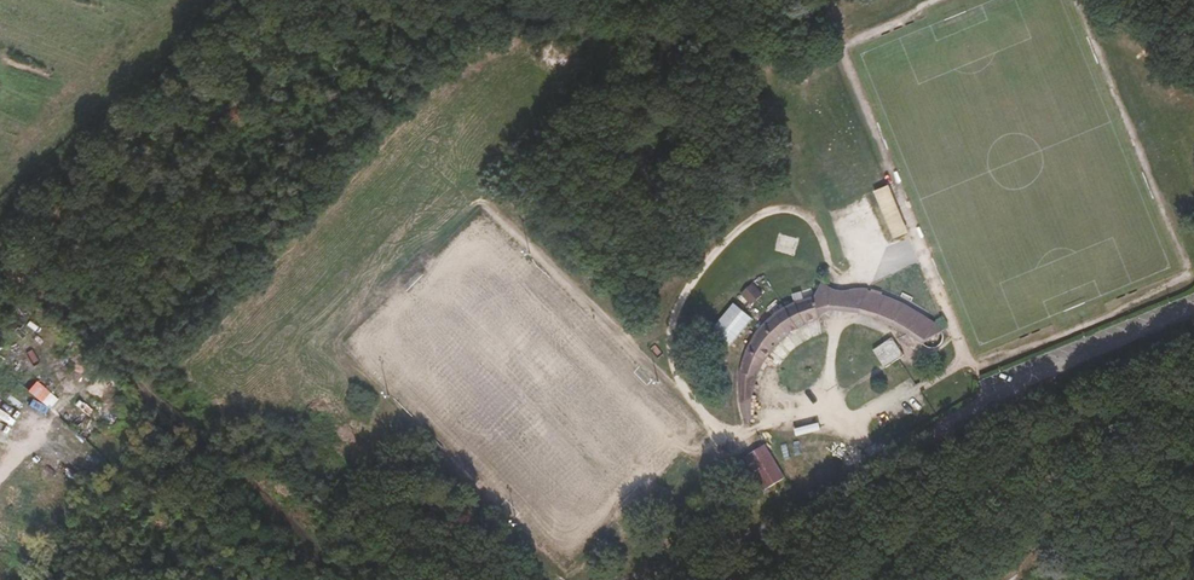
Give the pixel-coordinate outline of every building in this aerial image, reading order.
[(850,147),(859,175),(869,173),(859,144),(850,147)] [(801,297),(806,320),(822,314),(834,312),(843,315),(853,292),(828,293),(814,283),(813,283),(801,297)] [(750,306),(763,296),(753,284),(740,294),(750,306)] [(843,315),(860,322),(868,326),(885,336),(903,353),(919,341),(913,334),(904,320),(878,302),(862,294),(853,292),(843,315)] [(732,429),(735,412),(741,383),(746,367),(755,356),(774,338),(777,336),(792,326),(806,320),(801,297),(783,302),(771,308),(765,311),(758,316),(750,323),(731,351),(729,365),(726,383),(724,392),(725,405),(732,429)] [(913,334),(919,341),(903,353),(917,352),(922,342),(923,337),(904,320),(913,334)] [(854,349),(863,366),(879,361),(870,343),(854,349)] [(26,392),(34,398),(29,404),(42,416),(56,399),(36,381),(26,392)] [(745,454),(758,492),(782,484),(769,446),(745,454)] [(812,475),(805,479),(813,492),(819,488),(812,475)]
